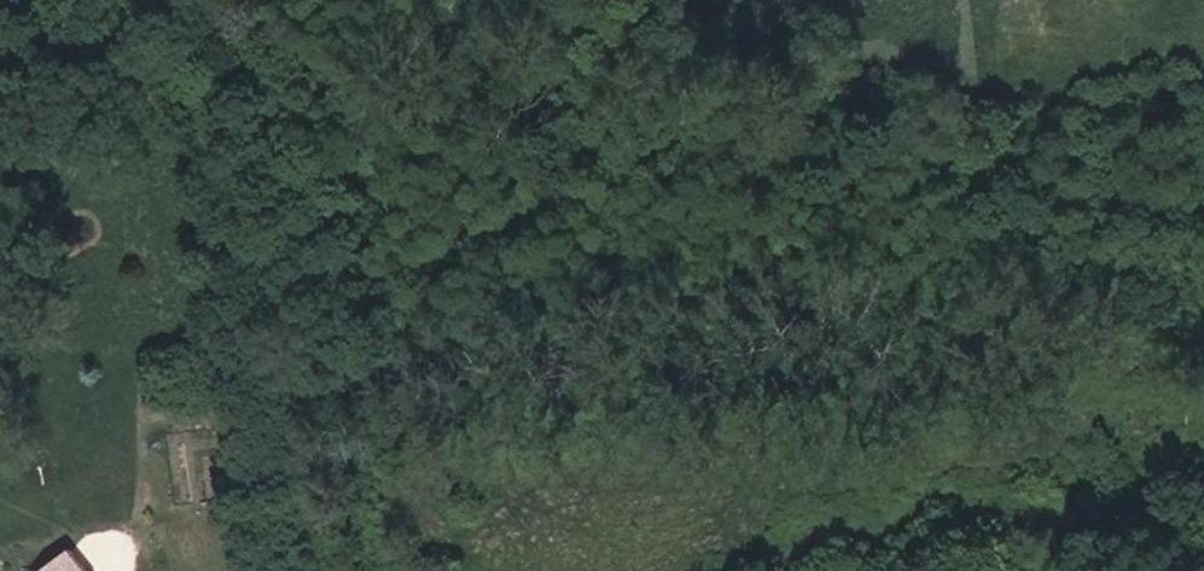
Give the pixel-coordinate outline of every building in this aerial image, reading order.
[(43,570),(88,570),(66,547),(43,570)]
